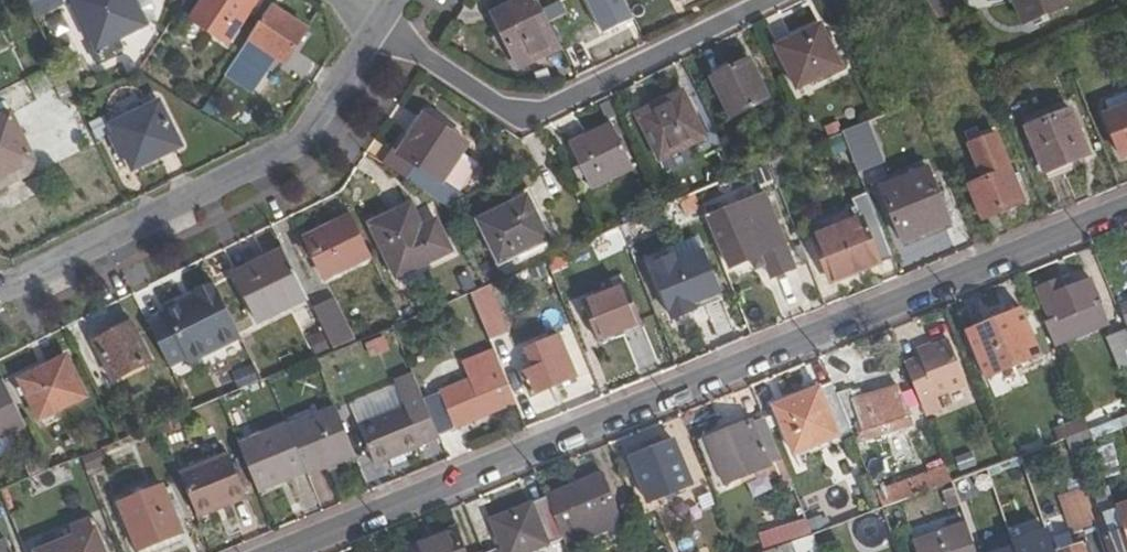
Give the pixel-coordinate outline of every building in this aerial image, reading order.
[(123,52),(118,43),(144,29),(130,0),(78,0),(74,2),(84,22),(79,24),(83,31),(88,28),(94,41),(84,45),(95,66),(123,52)] [(260,0),(206,0),(193,20),(231,45),(260,0)] [(563,48),(539,0),(523,0),(506,8),(494,14),(521,68),(563,48)] [(506,8),(523,0),(502,0),(506,8)] [(603,33),(634,18),(625,0),(586,0),(603,33)] [(1024,24),(1068,7),(1065,0),(1014,0),(1024,24)] [(272,6),(251,38),(288,64),(310,31),(272,6)] [(780,48),(800,89),(845,67),(825,26),(780,48)] [(716,79),(731,109),(767,91),(752,61),(716,79)] [(685,94),(659,108),(640,117),(661,162),(707,139),(685,94)] [(640,117),(659,108),(655,101),(637,111),(640,117)] [(1104,117),(1122,160),(1126,158),(1126,108),(1104,117)] [(135,171),(183,148),(166,113),(118,136),(135,171)] [(1089,155),(1071,113),(1027,131),(1045,174),(1089,155)] [(0,122),(0,182),(34,165),(10,117),(0,122)] [(392,152),(383,165),(441,204),(457,197),(441,186),(468,146),(426,117),(399,157),(392,152)] [(868,121),(843,131),(859,171),(884,162),(868,121)] [(571,149),(592,191),(634,170),(614,128),(571,149)] [(1024,204),(997,137),(968,149),(982,182),(970,187),(983,221),(1024,204)] [(892,258),(852,159),(836,165),(860,222),(813,241),(831,283),(892,258)] [(948,228),(927,175),(881,194),(903,247),(948,228)] [(709,220),(730,270),(751,261),(756,271),(766,267),(772,279),(797,268),(767,197),(757,201),(753,193),(724,205),(727,213),(709,220)] [(480,221),(498,258),(547,234),(529,197),(480,221)] [(694,197),(670,207),(620,229),(628,249),(702,218),(699,211),(694,197)] [(455,254),(439,220),(424,228),(413,206),(372,226),(400,280),(455,254)] [(372,255),(352,216),(307,238),(326,276),(372,255)] [(603,250),(624,243),(619,227),(597,234),(603,250)] [(310,298),(285,249),(236,273),(261,322),(310,298)] [(482,258),(475,262),(485,282),(492,278),(482,258)] [(657,284),(672,322),(723,301),(707,263),(657,284)] [(1051,323),(1046,325),(1055,345),(1108,324),(1091,281),(1078,287),(1075,278),(1061,284),(1060,280),(1037,290),(1051,323)] [(580,296),(596,335),(636,320),(620,281),(580,296)] [(165,313),(149,321),(174,369),(190,361),(192,365),(244,339),(216,283),(163,309),(165,313)] [(503,334),(484,289),(468,295),(480,323),(487,340),(503,334)] [(468,295),(455,301),(466,328),(480,323),(468,295)] [(336,303),(317,311),(337,351),(357,343),(336,303)] [(1040,356),(1021,309),(967,331),(986,378),(1040,356)] [(135,323),(97,342),(117,379),(154,360),(135,323)] [(1126,329),(1106,337),(1121,374),(1126,371),(1126,331),(1126,329)] [(593,382),(575,336),(527,354),(534,372),(523,377),(533,401),(574,383),(577,389),(593,382)] [(919,360),(905,365),(925,415),(940,409),(936,399),(968,387),(948,339),(915,351),(919,360)] [(22,380),(42,418),(90,395),(70,356),(22,380)] [(490,400),(509,393),(495,359),(478,366),(482,376),(469,381),(472,389),(425,408),(438,438),(440,443),(498,419),(490,400)] [(438,438),(425,408),(415,382),(398,388),(407,408),(359,428),(376,468),(423,448),(422,444),(438,438)] [(9,384),(0,388),(0,438),(29,424),(9,384)] [(837,395),(833,386),(775,406),(792,453),(851,430),(850,426),(837,395)] [(849,390),(837,395),(850,426),(854,425),(860,440),(908,422),(895,388),(854,403),(849,390)] [(236,439),(257,490),(303,471),(304,475),(354,455),(334,407),(286,426),(284,421),(236,439)] [(782,461),(764,416),(750,422),(768,466),(782,461)] [(768,466),(750,422),(706,440),(724,484),(768,466)] [(691,484),(673,441),(631,459),(649,501),(691,484)] [(98,452),(79,460),(85,473),(104,465),(98,452)] [(178,474),(195,516),(243,497),(226,455),(178,474)] [(1015,462),(982,474),(989,494),(985,495),(988,505),(1025,492),(1015,462)] [(883,508),(953,482),(946,466),(876,491),(883,508)] [(982,474),(981,471),(953,482),(961,504),(985,495),(989,494),(982,474)] [(603,475),(547,497),(563,538),(565,543),(620,521),(603,475)] [(180,533),(162,487),(118,505),(137,551),(180,533)] [(1095,524),(1082,488),(1063,494),(1076,531),(1095,524)] [(547,497),(491,519),(503,549),(495,551),(531,551),(563,538),(547,497)] [(1117,509),(1119,515),(1126,539),(1126,506),(1117,509)] [(73,538),(93,530),(87,514),(66,523),(73,538)] [(1119,515),(1107,520),(1112,535),(1106,537),(1111,551),(1126,551),(1126,539),(1119,515)] [(812,534),(806,519),(748,538),(754,551),(765,551),(791,542),(812,534)] [(453,524),(406,543),(409,551),(464,551),(453,524)] [(1076,531),(1067,534),(1072,547),(1058,551),(1104,551),(1095,524),(1076,531)] [(968,527),(914,544),(917,551),(977,551),(968,527)] [(93,530),(73,538),(40,551),(102,551),(93,530)] [(812,534),(791,542),(794,551),(800,551),(816,545),(812,534)] [(791,542),(765,551),(794,551),(791,542)] [(5,543),(0,545),(0,551),(8,551),(5,543)]
